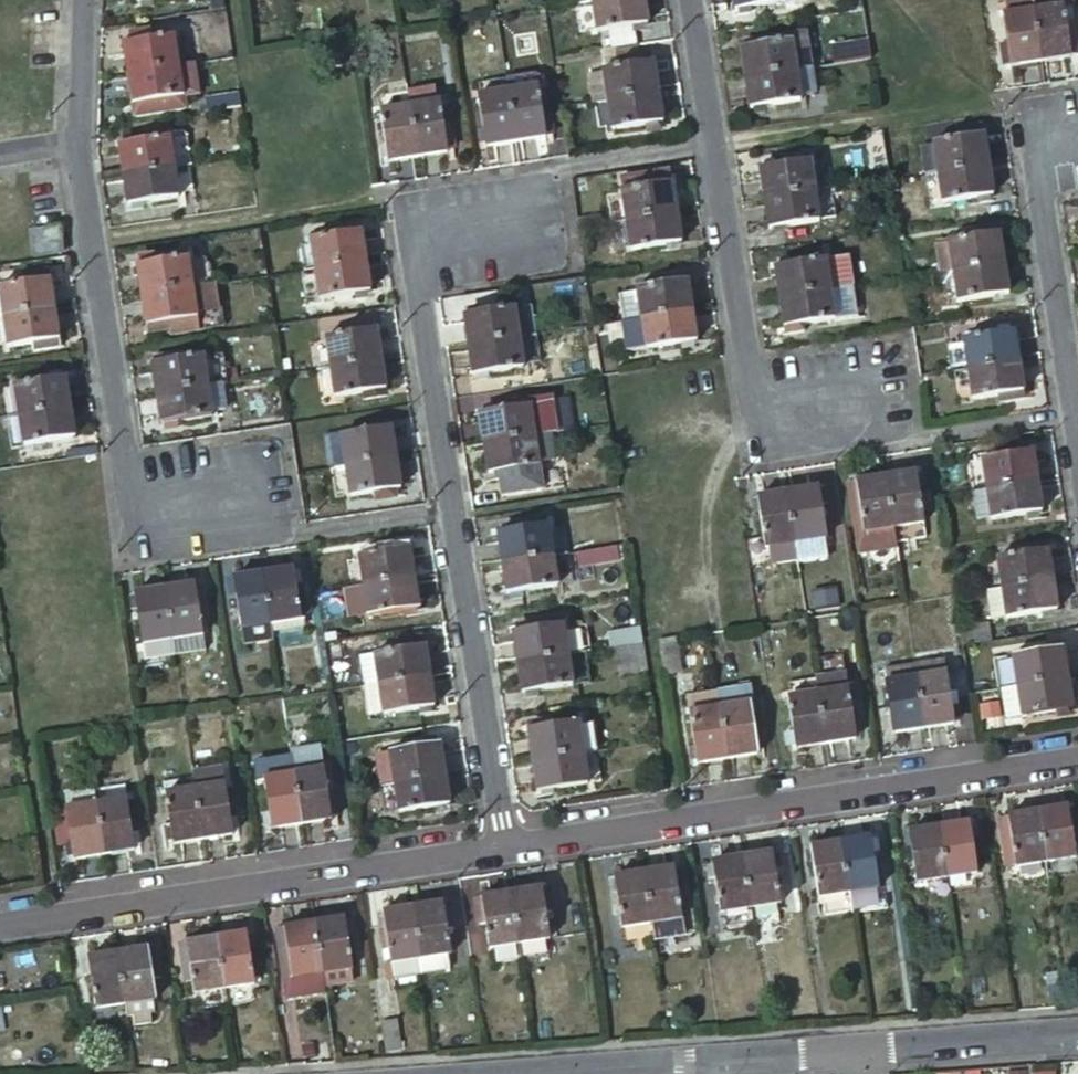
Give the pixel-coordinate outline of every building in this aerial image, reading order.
[(596,28),(628,23),(645,20),(642,0),(592,0),(596,28)] [(734,10),(783,3),(783,0),(733,0),(734,10)] [(1007,62),(1037,58),(1030,6),(1029,0),(1003,0),(1004,9),(999,11),(1004,40),(1006,55),(1007,62)] [(1030,6),(1037,58),(1067,53),(1060,1),(1030,6)] [(596,28),(599,47),(630,42),(628,23),(596,28)] [(178,29),(127,37),(132,67),(182,60),(178,32),(178,29)] [(738,41),(743,75),(793,68),(819,63),(814,29),(754,39),(752,39),(743,41),(738,41)] [(178,32),(182,60),(196,58),(192,30),(178,32)] [(742,34),(743,41),(752,39),(754,39),(753,33),(742,34)] [(369,79),(402,79),(401,34),(369,34),(369,79)] [(832,58),(868,56),(867,35),(830,38),(832,58)] [(1006,55),(1004,40),(996,41),(998,56),(1006,55)] [(599,47),(601,67),(647,60),(646,51),(632,54),(630,42),(599,47)] [(1006,55),(998,56),(999,63),(1007,62),(1006,55)] [(182,60),(132,67),(136,97),(187,90),(187,87),(200,85),(196,58),(182,60)] [(601,67),(605,95),(654,89),(650,60),(647,60),(601,67)] [(819,63),(793,68),(797,95),(823,91),(819,63)] [(793,68),(743,75),(746,105),(797,98),(797,95),(793,68)] [(475,93),(483,143),(511,139),(505,88),(503,75),(476,79),(479,92),(475,93)] [(412,154),(443,150),(442,143),(448,142),(446,123),(439,124),(436,99),(431,99),(429,84),(403,88),(412,154)] [(505,88),(511,139),(542,134),(541,127),(547,126),(545,108),(538,109),(534,84),(505,88)] [(383,158),(412,154),(403,88),(376,92),(378,108),(375,109),(383,158)] [(605,95),(609,127),(641,122),(658,120),(654,89),(605,95)] [(120,142),(124,172),(192,162),(197,161),(192,121),(184,116),(177,117),(180,138),(171,139),(170,134),(120,142)] [(659,129),(658,120),(641,122),(643,132),(659,129)] [(956,136),(973,134),(972,126),(971,124),(955,127),(956,136)] [(980,125),(972,126),(973,134),(980,133),(980,125)] [(934,170),(985,162),(980,133),(973,134),(956,136),(928,140),(929,144),(917,146),(921,172),(934,170)] [(757,169),(761,197),(810,190),(822,188),(817,160),(821,160),(819,147),(809,149),(811,160),(757,169)] [(124,172),(129,203),(180,195),(179,189),(195,187),(192,162),(124,172)] [(939,200),(990,192),(985,162),(934,170),(939,200)] [(672,209),(668,179),(616,188),(620,217),(672,209)] [(603,191),(607,219),(620,217),(616,188),(603,191)] [(761,197),(766,228),(815,221),(810,190),(761,197)] [(677,239),(672,209),(620,217),(625,248),(677,239)] [(30,230),(34,252),(60,249),(57,225),(30,230)] [(310,236),(314,266),(365,258),(361,228),(310,236)] [(997,230),(946,238),(946,241),(937,242),(934,247),(937,269),(950,267),(1001,259),(997,230)] [(138,263),(142,290),(193,283),(214,280),(211,260),(204,252),(138,263)] [(314,266),(319,296),(370,289),(365,258),(314,266)] [(773,266),(777,295),(826,287),(821,258),(773,266)] [(1001,259),(950,267),(937,269),(941,291),(945,295),(954,294),(955,297),(1006,290),(1001,259)] [(47,268),(39,269),(41,277),(48,276),(47,268)] [(53,306),(48,276),(41,277),(39,269),(23,272),(24,280),(0,284),(0,315),(3,314),(53,306)] [(632,286),(637,316),(689,308),(684,278),(632,286)] [(142,290),(147,322),(197,315),(193,283),(142,290)] [(622,318),(637,316),(632,286),(618,288),(622,318)] [(777,295),(782,325),(831,318),(826,287),(777,295)] [(465,311),(469,341),(519,334),(536,331),(532,301),(465,311)] [(8,344),(58,335),(53,306),(3,314),(8,344)] [(637,316),(641,345),(693,337),(689,308),(637,316)] [(625,348),(641,345),(637,316),(622,318),(621,319),(625,348)] [(325,333),(330,364),(380,356),(375,325),(325,333)] [(961,335),(966,366),(1017,358),(1013,327),(961,335)] [(469,341),(473,371),(523,363),(519,334),(469,341)] [(204,351),(154,359),(159,389),(208,382),(204,351)] [(330,364),(334,393),(385,385),(380,356),(330,364)] [(966,366),(970,396),(997,391),(1015,389),(1021,388),(1017,358),(966,366)] [(14,382),(19,412),(69,404),(64,374),(14,382)] [(208,382),(159,389),(164,420),(213,413),(212,408),(226,406),(222,380),(208,382)] [(1023,395),(1021,388),(1015,389),(1016,396),(1023,395)] [(1016,396),(1015,389),(997,391),(998,400),(1016,396)] [(479,412),(484,442),(534,433),(549,431),(546,405),(530,408),(530,403),(479,412)] [(19,412),(24,443),(74,436),(69,404),(19,412)] [(340,433),(345,462),(396,455),(391,425),(340,433)] [(484,442),(488,471),(539,464),(534,433),(484,442)] [(1037,479),(1032,448),(982,456),(986,487),(1037,479)] [(345,462),(349,494),(400,486),(396,455),(345,462)] [(969,458),(974,488),(986,487),(982,456),(969,458)] [(892,520),(921,515),(914,465),(884,470),(892,520)] [(862,525),(892,520),(884,470),(855,475),(862,525)] [(974,488),(978,516),(990,513),(990,518),(1041,510),(1037,479),(986,487),(974,488)] [(794,535),(822,531),(825,530),(819,495),(826,494),(825,487),(818,488),(817,480),(786,485),(794,535)] [(768,539),(794,535),(786,485),(758,489),(765,540),(768,539)] [(547,524),(497,532),(502,563),(552,555),(567,553),(562,526),(548,528),(547,524)] [(794,535),(797,551),(825,547),(822,531),(794,535)] [(768,539),(771,555),(797,551),(794,535),(768,539)] [(576,564),(618,555),(615,541),(573,549),(576,564)] [(359,553),(364,583),(413,576),(408,546),(359,553)] [(997,557),(1001,586),(1051,578),(1047,549),(997,557)] [(552,555),(502,563),(506,592),(556,585),(552,555)] [(270,621),(299,616),(291,566),(262,571),(270,621)] [(240,626),(270,621),(262,571),(232,576),(240,626)] [(364,583),(369,613),(417,606),(413,576),(364,583)] [(1001,586),(1005,618),(1056,609),(1051,578),(1001,586)] [(172,636),(201,632),(193,582),(165,586),(172,636)] [(142,641),(172,636),(165,586),(134,591),(142,641)] [(512,631),(517,661),(567,653),(589,649),(585,622),(563,625),(562,622),(512,631)] [(988,622),(960,626),(962,643),(991,638),(988,622)] [(641,625),(614,630),(616,645),(643,641),(641,625)] [(659,639),(664,671),(682,668),(677,636),(659,639)] [(643,641),(616,645),(620,672),(648,667),(643,641)] [(364,657),(368,683),(428,674),(423,644),(374,652),(374,656),(364,657)] [(1011,655),(1015,684),(1066,677),(1062,647),(1011,655)] [(517,661),(521,690),(570,683),(567,653),(517,661)] [(923,727),(953,722),(952,715),(949,694),(945,672),(942,672),(940,660),(914,664),(923,727)] [(893,731),(923,727),(914,664),(884,669),(893,731)] [(845,672),(816,677),(818,691),(847,687),(845,672)] [(368,683),(372,710),(382,709),(383,717),(434,709),(428,674),(368,683)] [(1015,684),(1019,715),(1070,707),(1066,677),(1015,684)] [(748,687),(718,692),(720,706),(749,701),(751,701),(748,687)] [(826,742),(855,737),(847,687),(818,691),(826,742)] [(689,697),(697,761),(727,757),(720,706),(718,692),(689,697)] [(956,693),(949,694),(952,715),(960,713),(956,693)] [(756,752),(749,701),(720,706),(727,757),(756,752)] [(960,713),(952,715),(953,722),(961,721),(960,713)] [(528,731),(532,761),(582,753),(594,751),(591,724),(577,726),(576,723),(528,731)] [(387,750),(391,779),(393,779),(443,771),(439,741),(387,750)] [(290,756),(300,823),(330,819),(329,814),(335,813),(329,782),(324,783),(322,770),(324,769),(320,746),(290,751),(290,756)] [(387,750),(374,752),(378,781),(391,779),(387,750)] [(594,751),(582,753),(586,783),(599,781),(594,751)] [(582,753),(532,761),(536,790),(586,783),(582,753)] [(263,778),(270,828),(300,823),(290,756),(254,762),(257,779),(263,778)] [(220,761),(191,765),(192,776),(193,777),(218,774),(222,773),(220,761)] [(448,802),(443,771),(393,779),(398,809),(448,802)] [(193,777),(201,839),(238,833),(235,817),(229,818),(223,784),(220,784),(218,774),(193,777)] [(193,777),(192,776),(165,780),(167,793),(164,794),(172,843),(201,839),(193,777)] [(96,803),(94,788),(93,784),(66,788),(69,807),(96,803)] [(124,784),(94,788),(96,803),(104,854),(134,849),(124,784)] [(73,858),(104,854),(96,803),(69,807),(66,808),(71,842),(73,858)] [(1046,870),(1077,866),(1067,805),(1037,809),(1046,870)] [(58,844),(71,842),(66,808),(54,810),(58,844)] [(1018,875),(1046,870),(1037,809),(1009,814),(1018,875)] [(946,875),(977,870),(969,820),(939,825),(946,875)] [(906,842),(912,842),(911,829),(910,825),(904,826),(906,842)] [(918,879),(946,875),(939,825),(911,829),(912,842),(918,879)] [(849,890),(879,885),(872,834),(841,839),(849,890)] [(819,894),(849,890),(841,839),(813,844),(819,894)] [(774,850),(742,855),(750,906),(751,916),(779,912),(777,901),(781,901),(774,850)] [(742,855),(714,859),(722,910),(750,906),(742,855)] [(655,936),(686,932),(676,865),(645,870),(655,936)] [(626,940),(655,936),(645,870),(616,875),(626,940)] [(548,885),(541,886),(542,893),(550,893),(548,885)] [(520,958),(547,954),(545,938),(549,937),(546,916),(542,893),(541,886),(511,891),(520,958)] [(494,962),(520,958),(511,891),(480,896),(481,902),(485,924),(488,946),(492,945),(494,962)] [(550,893),(542,893),(546,916),(553,914),(550,893)] [(451,901),(444,902),(445,909),(452,908),(451,901)] [(422,970),(448,966),(446,952),(451,951),(448,931),(445,909),(444,902),(412,907),(422,970)] [(478,926),(485,924),(481,902),(475,903),(478,926)] [(392,974),(422,970),(412,907),(382,911),(384,923),(377,924),(380,948),(389,946),(392,974)] [(452,908),(445,909),(448,931),(456,930),(452,908)] [(345,916),(313,921),(321,971),(349,966),(352,966),(345,916)] [(313,921),(284,926),(285,933),(291,975),(321,971),(313,921)] [(224,986),(254,981),(247,931),(216,936),(224,986)] [(322,982),(321,971),(291,975),(285,933),(278,934),(287,994),(323,989),(322,982)] [(194,991),(224,986),(216,936),(187,941),(194,991)] [(126,1002),(156,997),(148,947),(118,951),(126,1002)] [(95,1007),(126,1002),(118,951),(88,956),(95,1007)] [(349,966),(321,971),(322,982),(351,978),(349,966)]
